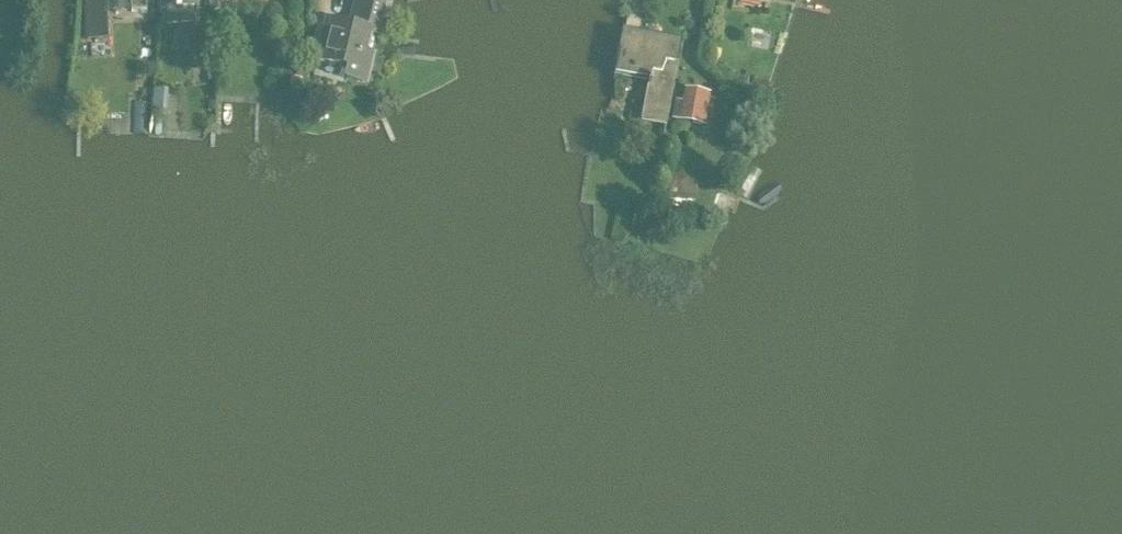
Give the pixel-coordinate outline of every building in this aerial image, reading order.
[(86,34),(108,33),(106,0),(84,0),(86,34)] [(114,14),(129,13),(130,30),(152,28),(150,0),(113,0),(114,14)] [(160,11),(176,10),(177,11),(181,10),(181,9),(197,8),(197,0),(159,0),(160,11)] [(210,2),(212,13),(223,11),(221,0),(223,0),(210,0),(210,2)] [(350,29),(328,24),(318,63),(350,71),(347,81),(366,86),(373,58),(365,57),(370,35),(374,36),(380,9),(384,10),(386,0),(357,0),(356,4),(350,29)] [(740,4),(761,8),(763,0),(741,0),(740,4)] [(625,35),(617,79),(651,84),(646,112),(670,116),(683,45),(625,35)] [(383,60),(374,57),(370,73),(380,75),(383,60)] [(153,101),(167,103),(168,91),(154,90),(153,101)] [(680,150),(679,157),(701,161),(702,155),(723,159),(727,141),(706,137),(709,122),(687,117),(684,131),(675,130),(671,149),(680,150)]
